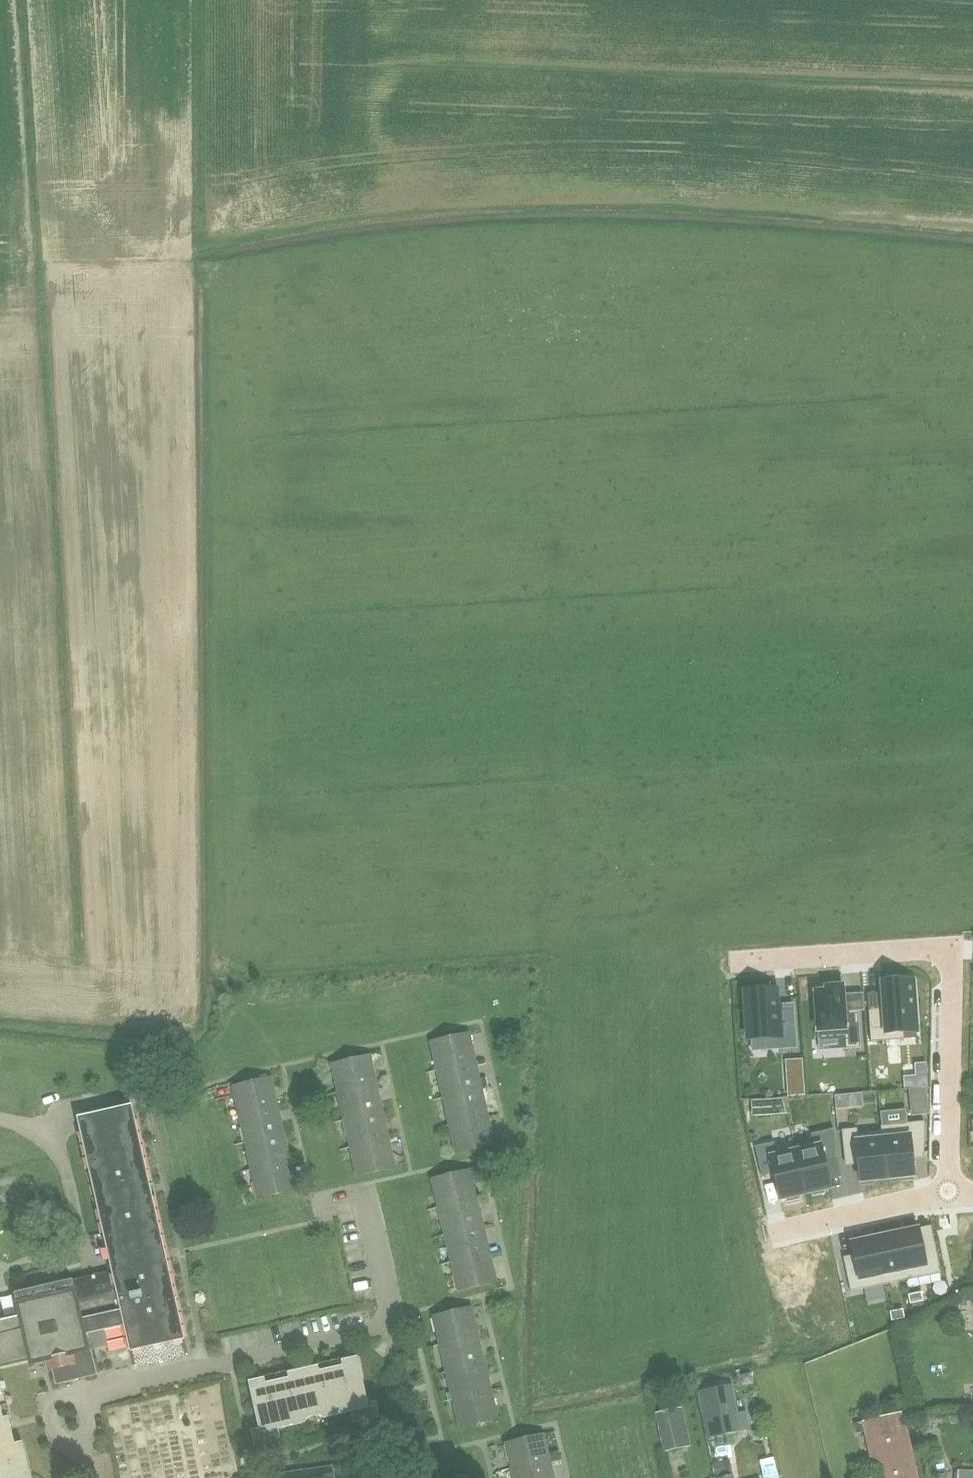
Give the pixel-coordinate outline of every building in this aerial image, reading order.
[(883,1009),(868,1010),(870,1041),(903,1039),(903,1030),(917,1029),(913,981),(903,982),(903,981),(881,982),(883,1009)] [(826,990),(815,991),(818,1039),(844,1037),(844,1049),(861,1048),(858,1010),(844,1011),(843,994),(842,985),(826,986),(826,990)] [(777,990),(745,992),(748,1040),(751,1040),(777,1038),(778,1049),(796,1047),(794,1008),(778,1009),(778,1004),(777,990)] [(437,1070),(475,1061),(469,1034),(431,1042),(437,1070)] [(339,1092),(376,1084),(369,1056),(333,1064),(339,1092)] [(787,1075),(804,1074),(804,1060),(787,1061),(787,1075)] [(437,1070),(444,1098),(481,1089),(475,1061),(437,1070)] [(234,1087),(240,1114),(277,1106),(271,1078),(234,1087)] [(339,1092),(345,1120),(382,1111),(376,1084),(339,1092)] [(930,1102),(928,1088),(911,1089),(912,1103),(930,1102)] [(481,1089),(444,1098),(450,1125),(488,1117),(481,1089)] [(847,1108),(846,1094),(836,1095),(837,1109),(847,1108)] [(4,1365),(29,1359),(30,1364),(46,1360),(48,1370),(53,1368),(56,1381),(96,1372),(91,1349),(108,1345),(104,1330),(124,1325),(130,1352),(184,1340),(132,1106),(78,1118),(112,1271),(15,1293),(20,1317),(1,1321),(0,1315),(0,1366),(4,1365)] [(284,1133),(277,1106),(240,1114),(246,1142),(284,1133)] [(345,1120),(352,1147),(388,1139),(382,1111),(345,1120)] [(488,1117),(450,1125),(456,1152),(494,1144),(488,1117)] [(924,1122),(881,1125),(887,1178),(900,1177),(900,1181),(913,1179),(911,1154),(923,1153),(924,1122)] [(857,1127),(842,1128),(845,1160),(858,1159),(861,1185),(874,1183),(873,1180),(887,1178),(881,1125),(880,1125),(881,1130),(858,1133),(857,1127)] [(812,1142),(794,1146),(805,1193),(811,1191),(812,1195),(826,1192),(825,1188),(830,1187),(824,1161),(837,1158),(833,1128),(810,1133),(812,1142)] [(246,1142),(253,1170),(290,1161),(284,1133),(246,1142)] [(395,1167),(388,1139),(352,1147),(358,1175),(395,1167)] [(774,1142),(754,1147),(762,1176),(774,1173),(780,1199),(786,1198),(787,1202),(800,1199),(799,1195),(805,1193),(794,1146),(776,1151),(774,1142)] [(297,1189),(290,1161),(253,1170),(259,1197),(297,1189)] [(439,1207),(476,1198),(470,1170),(432,1179),(439,1207)] [(476,1198),(439,1207),(445,1234),(483,1225),(476,1198)] [(490,1253),(483,1225),(445,1234),(452,1262),(490,1253)] [(917,1228),(895,1233),(905,1280),(941,1272),(933,1235),(919,1238),(917,1228)] [(895,1233),(873,1237),(883,1284),(905,1280),(895,1233)] [(844,1257),(843,1257),(850,1291),(883,1284),(873,1237),(852,1242),(854,1255),(844,1257)] [(496,1280),(490,1253),(452,1262),(458,1289),(496,1280)] [(923,1300),(921,1292),(908,1294),(910,1303),(923,1300)] [(440,1344),(477,1335),(471,1308),(433,1317),(440,1344)] [(891,1320),(904,1318),(903,1309),(890,1311),(891,1320)] [(477,1335),(440,1344),(447,1372),(484,1363),(477,1335)] [(336,1361),(348,1413),(351,1412),(354,1423),(380,1417),(376,1401),(368,1402),(358,1356),(336,1361)] [(348,1413),(336,1361),(314,1366),(326,1418),(348,1413)] [(491,1390),(484,1363),(447,1372),(453,1399),(491,1390)] [(304,1423),(326,1418),(314,1366),(292,1371),(304,1423)] [(304,1423),(292,1371),(270,1376),(282,1428),(304,1423)] [(282,1428),(270,1376),(249,1381),(259,1427),(251,1429),(255,1445),(281,1439),(279,1428),(282,1428)] [(740,1412),(735,1384),(700,1391),(710,1437),(744,1430),(752,1429),(748,1410),(740,1412)] [(497,1418),(491,1390),(453,1399),(460,1427),(497,1418)] [(23,1441),(16,1443),(9,1416),(4,1417),(0,1402),(0,1477),(32,1477),(23,1441)] [(654,1412),(664,1452),(690,1445),(681,1406),(654,1412)] [(902,1411),(854,1422),(856,1431),(864,1430),(875,1477),(917,1477),(902,1411)] [(764,1426),(755,1428),(757,1435),(762,1438),(767,1437),(764,1426)] [(507,1443),(513,1471),(550,1462),(544,1435),(507,1443)] [(515,1477),(554,1477),(550,1462),(513,1471),(515,1477)] [(333,1464),(274,1473),(275,1477),(335,1477),(333,1464)]
